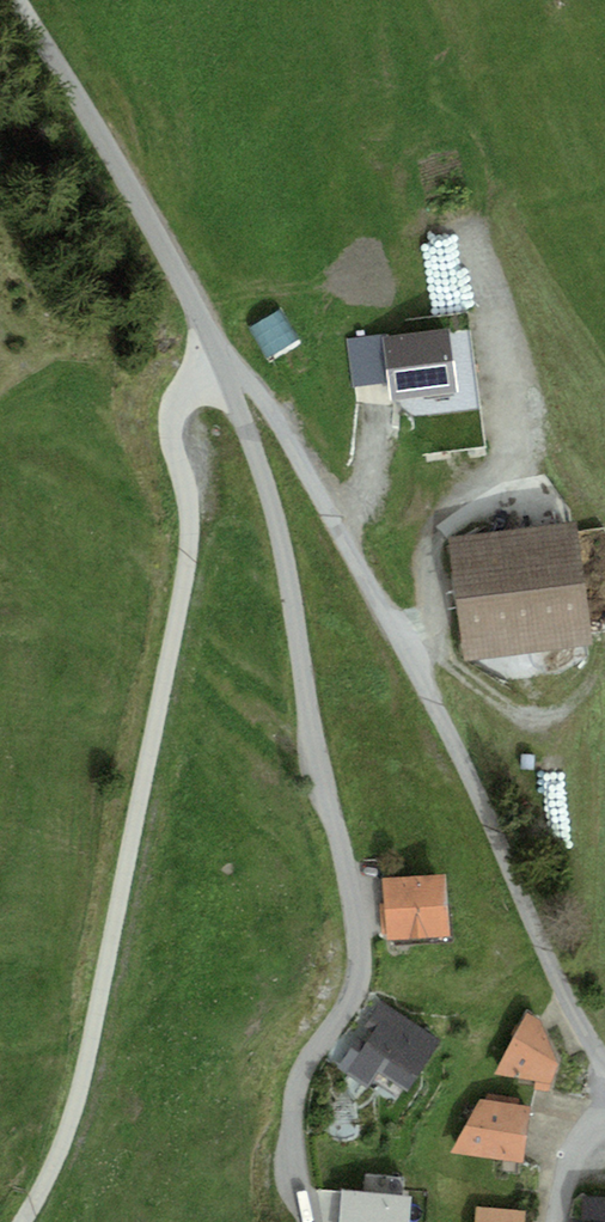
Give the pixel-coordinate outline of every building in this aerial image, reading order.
[(276,304),(241,334),(272,369),(307,339),(276,304)] [(392,406),(457,398),(458,408),(480,406),(468,306),(447,308),(449,321),(382,329),(392,406)] [(577,526),(446,544),(463,665),(594,647),(577,526)] [(445,879),(382,883),(386,943),(451,940),(445,879)] [(441,1047),(389,1010),(343,1075),(367,1091),(378,1076),(406,1096),(441,1047)] [(541,1026),(527,1016),(493,1078),(534,1086),(533,1094),(549,1097),(560,1072),(541,1026)] [(484,1104),(479,1103),(451,1157),(524,1167),(532,1112),(518,1110),(520,1099),(485,1096),(484,1104)] [(409,1192),(337,1191),(336,1221),(409,1221),(409,1192)] [(585,1201),(584,1221),(604,1221),(604,1202),(585,1201)] [(474,1208),(473,1221),(526,1221),(527,1215),(474,1208)]
